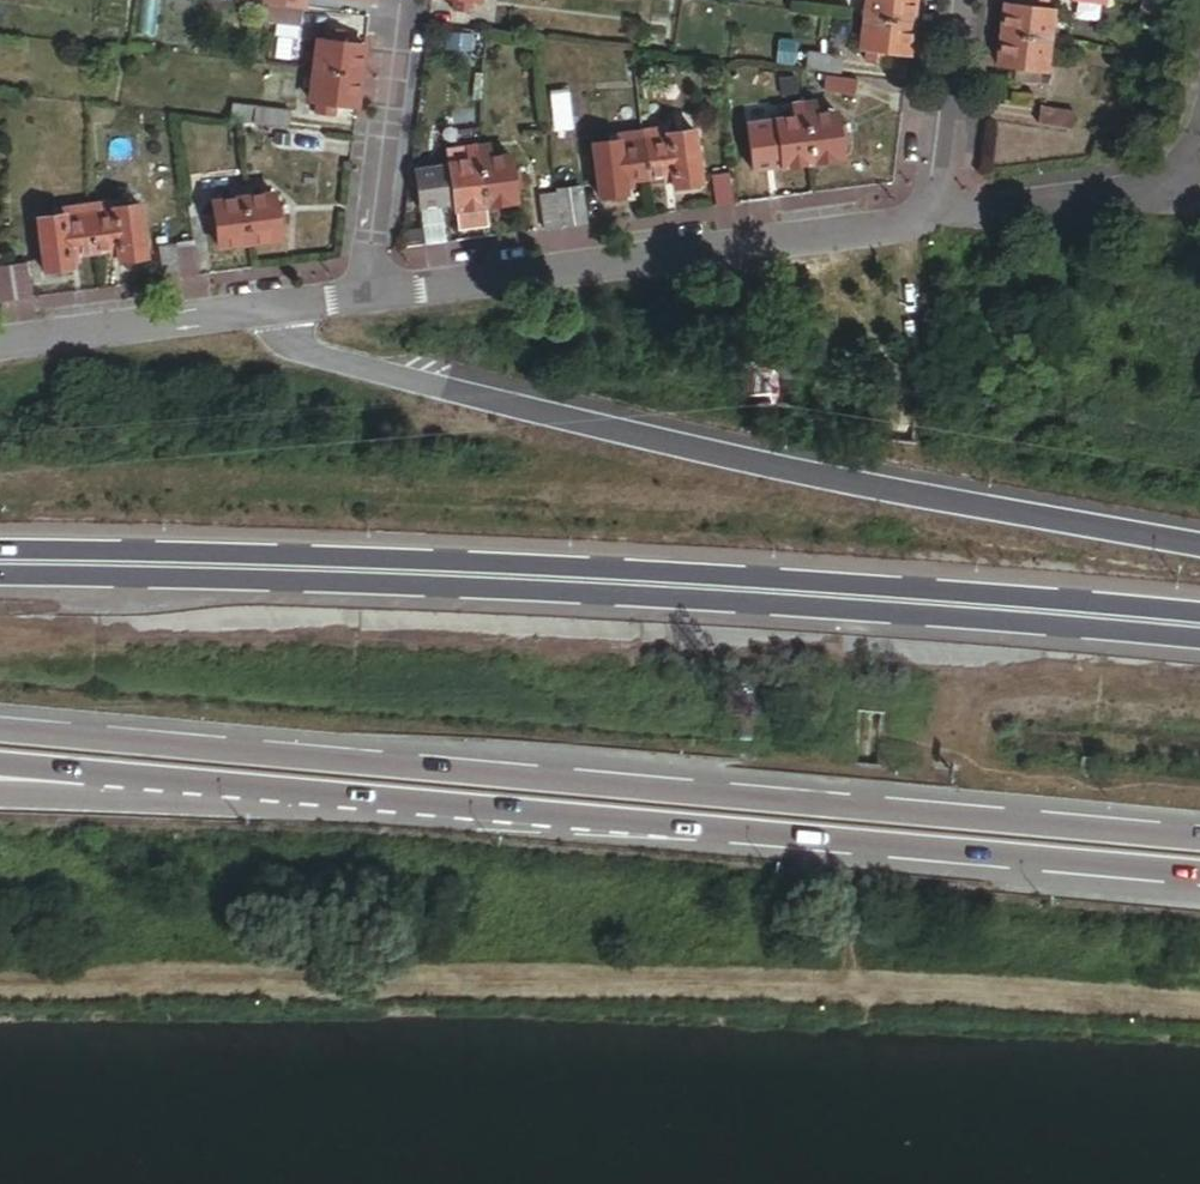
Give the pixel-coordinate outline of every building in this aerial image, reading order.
[(154,0),(139,0),(136,37),(150,39),(154,0)] [(482,0),(458,0),(457,9),(474,11),(476,0),(482,1),(482,0)] [(916,0),(868,0),(866,16),(914,22),(916,0)] [(1056,11),(1049,10),(1050,0),(1014,0),(1014,6),(1007,5),(1000,63),(1024,66),(1023,78),(1040,80),(1042,68),(1049,69),(1056,11)] [(299,25),(301,8),(266,3),(264,21),(299,25)] [(910,53),(914,22),(866,16),(862,47),(869,48),(867,60),(885,62),(887,50),(910,53)] [(360,105),(367,45),(344,42),(345,30),(327,28),(326,40),(318,39),(310,99),(319,100),(317,112),(335,114),(337,102),(360,105)] [(839,74),(841,58),(806,53),(804,69),(839,74)] [(855,95),(857,80),(823,75),(821,91),(855,95)] [(571,128),(567,90),(547,92),(551,130),(571,128)] [(848,144),(846,127),(840,128),(837,111),(818,114),(817,103),(805,105),(813,162),(844,157),(843,145),(848,144)] [(1073,124),(1075,107),(1041,103),(1039,120),(1073,124)] [(287,129),(289,112),(227,105),(225,121),(287,129)] [(813,162),(805,105),(795,107),(797,118),(778,121),(780,135),(774,136),(777,153),(783,152),(785,166),(813,162)] [(704,183),(697,129),(670,133),(669,127),(619,134),(620,141),(594,144),(601,197),(629,193),(628,183),(675,176),(677,187),(704,183)] [(523,186),(521,169),(514,170),(512,156),(494,158),(493,147),(483,148),(489,206),(519,203),(518,187),(523,186)] [(489,206),(483,148),(472,149),(473,160),(452,163),(453,167),(415,170),(418,209),(459,205),(459,209),(460,209),(488,206),(489,206)] [(737,203),(732,165),(710,168),(715,206),(737,203)] [(220,246),(282,237),(280,225),(286,224),(283,206),(278,206),(276,192),(256,195),(255,186),(234,188),(235,197),(214,200),(216,214),(210,215),(213,234),(219,233),(220,246)] [(587,224),(583,187),(558,190),(563,227),(587,224)] [(563,227),(558,190),(541,192),(546,229),(563,227)] [(122,261),(150,257),(143,203),(116,207),(115,200),(65,207),(65,214),(38,218),(46,272),(76,268),(75,256),(120,249),(122,261)] [(489,224),(488,206),(460,209),(462,226),(489,224)] [(200,277),(195,243),(178,245),(183,279),(200,277)] [(183,279),(178,245),(161,247),(166,282),(183,279)] [(0,268),(0,303),(31,299),(26,264),(0,268)]
